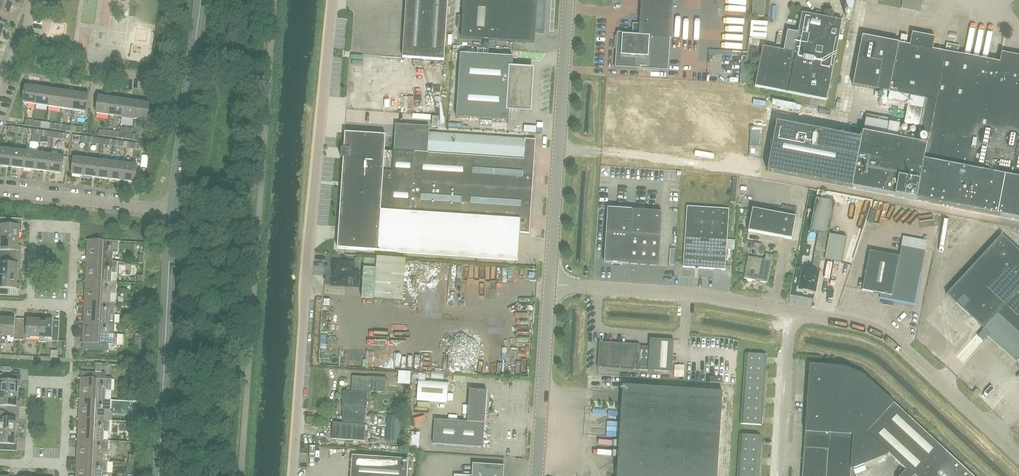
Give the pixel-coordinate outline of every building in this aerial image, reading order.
[(12,3),(3,0),(0,0),(0,12),(7,15),(12,3)] [(448,0),(406,0),(402,58),(444,61),(448,0)] [(462,38),(535,43),(535,33),(544,33),(546,0),(464,0),(462,38)] [(670,38),(672,0),(641,0),(640,26),(635,25),(634,36),(619,35),(617,65),(638,67),(638,69),(668,71),(670,38)] [(730,31),(748,32),(749,30),(742,29),(743,0),(731,0),(730,31)] [(765,0),(753,0),(752,16),(764,17),(765,0)] [(827,100),(843,21),(803,13),(799,31),(789,29),(785,50),(763,46),(756,86),(827,100)] [(702,62),(703,40),(715,41),(716,31),(703,30),(704,19),(687,18),(686,45),(684,79),(695,79),(696,71),(709,72),(709,62),(702,62)] [(1000,63),(933,50),(935,38),(913,33),(911,45),(863,36),(854,86),(890,93),(889,100),(904,103),(908,106),(904,124),(921,127),(920,133),(929,135),(927,145),(896,139),(864,133),(863,133),(862,139),(778,123),(768,172),(1018,220),(1018,56),(1002,53),(1000,63)] [(946,49),(959,52),(960,46),(947,43),(946,49)] [(529,110),(530,103),(528,103),(530,77),(531,77),(532,70),(512,69),(513,57),(460,54),(456,117),(511,121),(511,109),(529,110)] [(36,105),(38,87),(26,85),(23,103),(36,105)] [(48,106),(51,89),(38,87),(36,105),(48,106)] [(61,108),(64,91),(51,89),(48,106),(61,108)] [(74,110),(76,92),(64,91),(61,108),(74,110)] [(89,94),(76,92),(74,110),(86,112),(89,94)] [(765,105),(766,96),(755,94),(753,103),(765,105)] [(109,115),(111,97),(99,96),(96,113),(109,115)] [(122,117),(124,99),(111,97),(109,115),(122,117)] [(134,118),(137,101),(124,99),(122,117),(134,118)] [(150,103),(137,101),(134,118),(147,120),(150,103)] [(832,115),(833,108),(820,106),(818,112),(832,115)] [(887,115),(886,123),(896,124),(898,116),(887,115)] [(393,150),(393,151),(385,150),(386,135),(345,133),(337,248),(507,259),(509,232),(529,233),(535,140),(429,133),(427,152),(393,150)] [(14,149),(1,148),(0,158),(0,166),(12,167),(14,149)] [(24,168),(26,151),(14,149),(12,167),(24,168)] [(37,170),(39,152),(26,151),(24,168),(37,170)] [(49,172),(51,154),(39,152),(37,170),(49,172)] [(64,155),(51,154),(49,172),(62,173),(64,155)] [(85,176),(87,158),(74,157),(72,174),(85,176)] [(97,178),(100,160),(87,158),(85,176),(97,178)] [(110,179),(112,161),(100,160),(97,178),(110,179)] [(123,181),(125,163),(112,161),(110,179),(123,181)] [(135,182),(137,165),(125,163),(123,181),(135,182)] [(847,237),(829,234),(835,201),(816,198),(810,231),(818,232),(814,258),(812,269),(803,268),(799,289),(815,292),(821,259),(842,263),(847,237)] [(725,269),(729,209),(687,206),(683,266),(725,269)] [(796,217),(798,208),(783,206),(783,208),(773,206),(772,213),(753,209),(748,231),(792,239),(796,217)] [(658,265),(660,235),(661,212),(607,208),(604,262),(658,265)] [(20,225),(13,225),(13,218),(0,218),(0,224),(3,224),(2,232),(0,231),(0,238),(2,238),(2,237),(20,238),(20,231),(22,231),(22,225),(20,225)] [(1002,234),(947,294),(984,328),(982,330),(1016,361),(1018,359),(1018,360),(1018,250),(1002,234)] [(19,245),(20,238),(2,237),(2,238),(0,238),(0,256),(11,257),(11,250),(21,251),(21,245),(19,245)] [(925,251),(927,241),(903,237),(901,246),(899,256),(892,295),(885,294),(884,299),(887,300),(887,301),(888,305),(891,306),(893,302),(893,301),(915,305),(925,251)] [(88,239),(87,260),(113,262),(113,253),(119,253),(119,241),(88,239)] [(892,295),(899,256),(870,251),(863,290),(885,294),(892,295)] [(772,261),(773,255),(766,253),(765,259),(748,256),(744,278),(768,283),(772,261)] [(19,263),(11,263),(11,257),(0,256),(0,263),(1,263),(0,275),(18,276),(18,269),(20,269),(21,264),(19,263)] [(118,262),(113,262),(87,260),(86,281),(112,282),(112,273),(118,273),(118,262)] [(334,262),(333,277),(346,278),(345,286),(358,287),(359,272),(354,271),(354,263),(334,262)] [(362,287),(362,298),(380,299),(380,293),(374,293),(376,268),(364,268),(362,287)] [(18,284),(18,276),(0,275),(0,279),(0,295),(9,295),(9,289),(19,289),(20,284),(18,284)] [(117,282),(112,282),(86,281),(85,302),(116,303),(116,294),(117,294),(117,282)] [(115,323),(116,307),(116,303),(85,302),(84,322),(115,323)] [(21,340),(21,327),(16,327),(16,317),(10,316),(10,318),(3,318),(2,344),(6,344),(6,341),(8,338),(8,336),(15,336),(15,340),(21,340)] [(40,342),(41,320),(33,320),(33,318),(28,318),(27,327),(21,327),(21,340),(29,340),(29,337),(39,337),(39,342),(40,342)] [(59,341),(59,329),(60,321),(54,321),(54,319),(48,318),(48,320),(41,320),(40,342),(45,342),(45,338),(53,338),(52,341),(59,341)] [(118,334),(115,334),(115,323),(84,322),(83,342),(86,343),(85,349),(109,350),(109,344),(117,344),(118,334)] [(677,362),(677,355),(673,355),(674,340),(650,338),(649,346),(648,370),(672,372),(673,361),(677,362)] [(638,369),(640,346),(640,344),(599,342),(598,367),(638,369)] [(648,370),(649,346),(640,346),(638,369),(648,370)] [(746,353),(744,377),(764,378),(766,355),(746,353)] [(113,379),(105,379),(106,372),(102,372),(102,363),(96,363),(96,372),(81,371),(80,399),(107,400),(107,390),(112,391),(113,379)] [(802,475),(850,475),(851,469),(853,469),(887,456),(889,454),(906,469),(900,475),(974,475),(894,403),(865,376),(844,367),(809,365),(805,432),(802,475)] [(400,368),(399,381),(411,382),(412,369),(400,368)] [(19,381),(11,380),(11,374),(0,373),(0,380),(1,380),(0,393),(18,394),(18,386),(20,386),(21,381),(19,381)] [(367,409),(368,391),(386,392),(387,378),(353,376),(352,392),(343,391),(342,408),(348,408),(347,424),(333,423),(332,439),(364,441),(366,425),(360,424),(361,409),(367,409)] [(763,401),(764,378),(744,377),(742,400),(763,401)] [(447,402),(448,383),(418,381),(417,400),(447,402)] [(719,447),(723,391),(623,385),(620,430),(613,430),(613,437),(619,437),(619,440),(612,440),(612,446),(618,447),(618,450),(612,450),(611,456),(618,457),(617,475),(717,475),(719,447)] [(483,447),(485,423),(487,391),(470,390),(467,422),(434,419),(433,444),(483,447)] [(18,401),(18,394),(0,393),(0,398),(0,400),(0,412),(9,412),(9,407),(20,407),(20,402),(18,401)] [(112,400),(107,400),(80,399),(79,419),(105,420),(106,410),(111,411),(112,400)] [(761,425),(763,401),(742,400),(741,423),(761,425)] [(17,419),(9,419),(9,412),(0,412),(0,431),(16,432),(17,424),(19,425),(19,419),(17,419)] [(388,415),(387,442),(399,443),(401,416),(388,415)] [(110,420),(105,420),(79,419),(78,439),(104,441),(105,431),(110,431),(110,420)] [(411,430),(410,447),(420,448),(421,430),(411,430)] [(16,439),(16,432),(0,431),(0,450),(16,451),(16,445),(18,445),(18,439),(16,439)] [(740,434),(739,448),(759,449),(760,435),(740,434)] [(110,441),(104,441),(78,439),(78,460),(109,461),(110,461),(111,452),(109,452),(110,441)] [(738,462),(759,464),(759,449),(739,448),(738,462)] [(409,459),(352,455),(351,475),(407,475),(409,459)] [(109,461),(78,460),(77,475),(103,475),(103,472),(108,473),(109,461)] [(759,464),(738,462),(737,475),(758,475),(759,464)] [(472,475),(455,475),(503,475),(504,466),(473,464),(472,475)]
